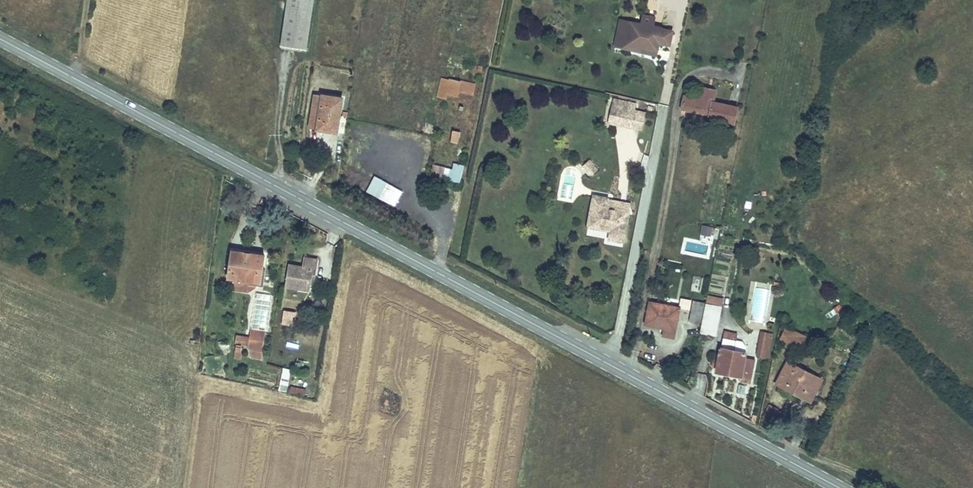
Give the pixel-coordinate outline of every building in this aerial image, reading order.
[(314,0),(288,0),(282,47),(307,50),(314,0)] [(668,43),(670,29),(660,27),(619,18),(614,44),(625,47),(626,43),(638,46),(638,44),(656,48),(657,41),(668,43)] [(476,95),(478,86),(444,79),(440,98),(447,100),(448,95),(452,96),(463,93),(471,95),(471,94),(476,95)] [(689,94),(687,108),(714,113),(713,116),(737,121),(740,105),(717,100),(719,88),(706,86),(704,97),(689,94)] [(333,131),(338,97),(317,93),(311,127),(333,131)] [(344,98),(338,97),(333,131),(338,132),(344,98)] [(633,111),(635,105),(614,101),(613,107),(633,111)] [(633,111),(613,107),(610,122),(639,128),(642,113),(633,111)] [(460,143),(462,133),(455,132),(453,141),(460,143)] [(589,176),(599,170),(591,158),(582,164),(589,176)] [(453,162),(453,166),(434,164),(434,173),(451,174),(451,179),(462,179),(463,163),(453,162)] [(396,205),(403,190),(386,181),(378,196),(396,205)] [(610,199),(595,197),(589,226),(611,231),(610,238),(623,241),(629,211),(609,207),(610,199)] [(630,203),(610,199),(609,207),(629,211),(630,203)] [(701,234),(712,235),(714,225),(703,224),(701,234)] [(231,250),(228,279),(259,283),(263,255),(231,250)] [(290,268),(287,289),(310,292),(312,283),(315,283),(318,262),(305,261),(304,269),(290,268)] [(690,290),(700,293),(704,277),(694,275),(690,290)] [(285,298),(298,300),(299,293),(286,291),(285,298)] [(692,321),(705,324),(706,320),(709,303),(697,300),(692,321)] [(651,301),(646,323),(660,326),(662,322),(675,325),(678,307),(651,301)] [(706,320),(721,323),(725,306),(709,303),(706,320)] [(284,313),(283,324),(293,326),(294,314),(284,313)] [(705,324),(703,333),(719,336),(721,323),(706,320),(705,324)] [(801,347),(807,333),(785,325),(779,338),(801,347)] [(259,340),(248,339),(246,350),(262,352),(264,334),(259,334),(259,340)] [(726,337),(721,372),(746,377),(749,352),(738,350),(740,335),(735,334),(735,338),(726,337)] [(763,342),(761,354),(768,355),(770,343),(763,342)] [(278,389),(285,391),(292,369),(284,367),(278,389)] [(792,367),(782,389),(817,404),(826,382),(792,367)] [(292,386),(290,393),(306,396),(308,389),(292,386)] [(772,423),(781,410),(770,403),(762,415),(772,423)]
